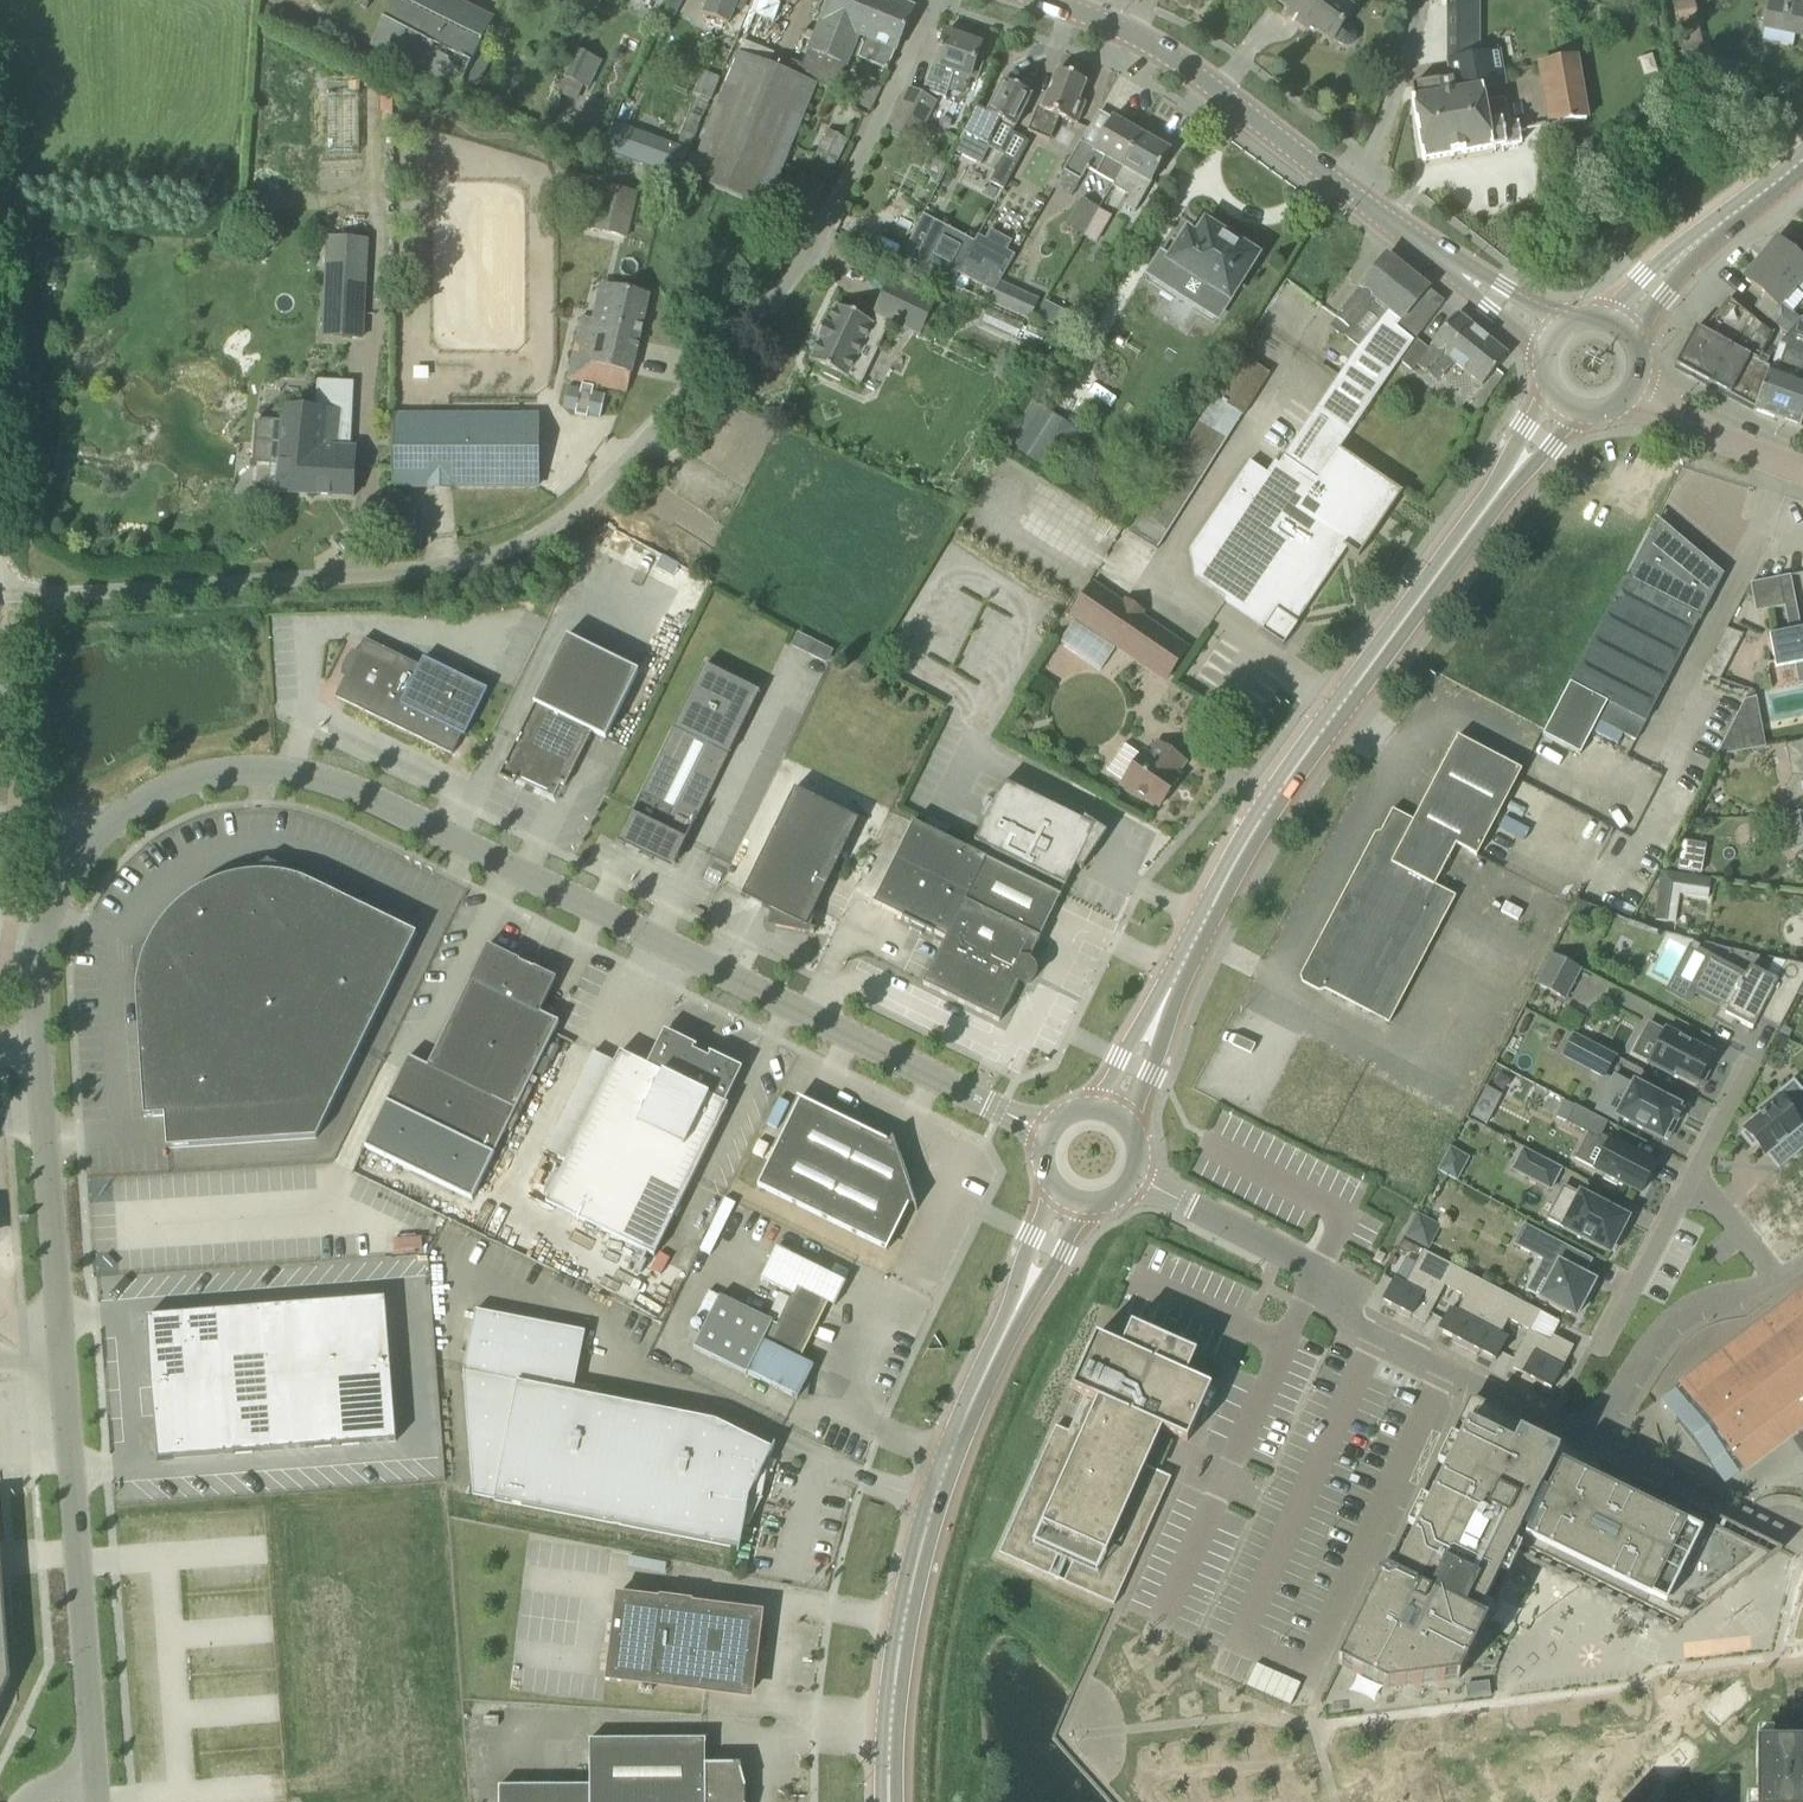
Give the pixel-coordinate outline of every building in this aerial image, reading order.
[(373,45),(394,55),(394,54),(439,77),(438,77),(460,89),(495,20),(455,0),(394,0),(372,44),(373,45)] [(698,157),(689,179),(766,210),(817,85),(836,93),(854,49),(847,46),(852,35),(848,33),(863,0),(829,0),(807,52),(797,76),(738,53),(717,106),(698,157)] [(700,13),(726,23),(736,0),(706,0),(700,13)] [(864,46),(859,59),(888,72),(896,52),(914,8),(896,0),(863,0),(848,33),(852,35),(847,46),(854,49),(858,40),(865,43),(864,46)] [(1355,10),(1355,9),(1343,0),(1277,0),(1291,11),(1287,16),(1307,30),(1311,24),(1333,40),(1334,39),(1340,43),(1343,45),(1346,46),(1349,45),(1352,44),(1354,42),(1356,40),(1357,37),(1357,33),(1356,30),(1354,28),(1351,26),(1346,23),(1355,10)] [(1412,87),(1414,100),(1413,101),(1423,161),(1493,149),(1493,148),(1487,114),(1473,116),(1469,93),(1483,91),(1505,87),(1499,52),(1478,55),(1478,0),(1448,0),(1448,61),(1452,81),(1440,83),(1440,82),(1412,87)] [(1764,27),(1802,35),(1802,0),(1770,0),(1764,27)] [(946,33),(935,65),(933,65),(924,92),(944,99),(953,73),(971,79),(982,46),(946,33)] [(767,63),(771,53),(744,41),(740,51),(767,63)] [(575,48),(552,95),(578,107),(600,60),(575,48)] [(1544,62),(1555,125),(1555,126),(1587,121),(1575,57),(1544,62)] [(1077,125),(1088,99),(1081,96),(1087,83),(1058,71),(1042,109),(1038,107),(1028,132),(1050,141),(1060,118),(1077,125)] [(981,165),(989,149),(1002,122),(1015,129),(1032,96),(1004,82),(988,114),(977,108),(955,152),(981,165)] [(858,105),(873,110),(879,89),(864,84),(858,105)] [(936,103),(925,98),(908,89),(887,132),(907,142),(911,134),(919,137),(936,103)] [(1522,143),(1520,131),(1519,124),(1510,126),(1509,121),(1503,122),(1499,101),(1485,103),(1483,91),(1469,93),(1473,116),(1487,114),(1493,148),(1522,143)] [(1115,184),(1124,169),(1142,135),(1113,119),(1095,151),(1081,143),(1054,190),(1071,199),(1084,176),(1110,191),(1113,187),(1114,184),(1115,184)] [(690,151),(615,124),(605,152),(680,179),(690,151)] [(834,169),(849,141),(829,131),(815,160),(834,169)] [(1113,187),(1129,197),(1124,207),(1135,213),(1152,183),(1170,151),(1142,135),(1124,169),(1115,184),(1114,184),(1113,187)] [(1016,170),(1001,163),(990,183),(1004,191),(1016,170)] [(597,231),(627,239),(638,194),(599,184),(588,229),(586,229),(584,238),(595,241),(597,231)] [(1068,228),(1084,234),(1095,206),(1079,199),(1068,228)] [(1189,234),(1171,261),(1163,256),(1151,276),(1160,281),(1163,276),(1182,288),(1189,275),(1207,286),(1203,293),(1225,307),(1257,257),(1206,224),(1196,239),(1189,234)] [(900,264),(911,269),(952,287),(959,273),(972,249),(934,228),(930,235),(919,229),(900,264)] [(1770,251),(1763,259),(1762,258),(1760,260),(1794,288),(1802,278),(1802,242),(1792,233),(1783,245),(1778,241),(1770,251)] [(959,273),(994,292),(1010,262),(976,243),(972,249),(959,273)] [(312,344),(350,348),(359,249),(321,246),(312,344)] [(1392,374),(1401,362),(1416,340),(1444,303),(1443,302),(1439,307),(1424,295),(1429,289),(1388,256),(1336,319),(1336,320),(1330,328),(1343,339),(1345,337),(1359,348),(1392,374)] [(1794,288),(1760,260),(1759,262),(1760,263),(1745,281),(1764,297),(1754,308),(1775,326),(1782,318),(1781,305),(1794,288)] [(825,324),(824,327),(826,329),(822,337),(820,335),(818,339),(821,340),(811,361),(825,368),(822,374),(840,382),(843,377),(847,379),(848,378),(861,385),(870,365),(890,322),(921,336),(937,302),(890,280),(874,314),(875,315),(871,323),(837,307),(828,325),(825,324)] [(1000,282),(991,304),(1033,322),(1042,301),(1000,282)] [(627,394),(636,357),(650,296),(601,286),(593,320),(580,317),(566,380),(627,394)] [(1755,408),(1770,369),(1759,363),(1774,335),(1775,335),(1731,298),(1702,332),(1696,329),(1676,367),(1712,386),(1712,385),(1755,408)] [(1061,326),(1066,310),(1042,302),(1037,317),(1061,326)] [(1508,355),(1458,314),(1430,344),(1427,348),(1416,340),(1401,362),(1412,371),(1417,366),(1437,382),(1454,363),(1482,386),(1508,355)] [(1770,369),(1755,408),(1756,409),(1755,409),(1800,426),(1801,427),(1802,425),(1801,424),(1802,420),(1802,320),(1801,319),(1780,344),(1786,347),(1776,372),(1770,369)] [(1269,636),(1294,631),(1299,624),(1293,620),(1343,546),(1359,557),(1363,551),(1362,550),(1369,532),(1383,511),(1397,498),(1399,499),(1403,493),(1340,450),(1392,374),(1359,348),(1271,476),(1250,462),(1190,551),(1195,578),(1266,626),(1262,631),(1269,636)] [(1239,356),(1212,398),(1241,416),(1243,417),(1270,375),(1239,356)] [(570,387),(564,410),(576,413),(575,417),(586,419),(587,415),(599,418),(604,395),(592,392),(593,389),(582,386),(581,390),(570,387)] [(1212,398),(1130,530),(1158,549),(1241,416),(1212,398)] [(1004,445),(1049,473),(1076,429),(1031,402),(1004,445)] [(284,407),(276,492),(352,497),(354,498),(356,450),(341,449),(344,412),(284,407)] [(450,490),(536,491),(536,467),(537,467),(538,443),(536,443),(537,419),(394,419),(394,490),(428,490),(428,492),(450,492),(450,490)] [(1560,702),(1546,730),(1543,736),(1564,747),(1580,755),(1587,741),(1597,721),(1607,726),(1636,741),(1700,618),(1698,617),(1716,582),(1654,529),(1652,527),(1560,702)] [(1785,607),(1779,579),(1750,584),(1756,613),(1785,607)] [(1069,616),(1070,616),(1166,681),(1188,649),(1137,614),(1139,610),(1129,604),(1127,607),(1092,583),(1069,616)] [(1744,635),(1727,629),(1703,675),(1720,681),(1744,635)] [(1801,631),(1771,637),(1777,669),(1795,665),(1799,685),(1802,684),(1802,631),(1801,631)] [(793,648),(808,655),(827,665),(833,653),(798,636),(793,648)] [(517,781),(554,799),(561,784),(566,786),(592,733),(606,739),(639,672),(567,637),(534,704),(535,704),(498,778),(514,786),(517,781)] [(420,667),(365,639),(336,698),(453,755),(463,735),(465,736),(488,690),(424,659),(420,667)] [(617,843),(624,847),(627,840),(676,864),(760,692),(705,665),(617,843)] [(1724,702),(1735,751),(1766,744),(1754,695),(1724,702)] [(1456,846),(1477,857),(1522,771),(1458,737),(1414,821),(1393,810),(1304,979),(1389,1024),(1434,939),(1445,918),(1456,897),(1435,886),(1456,846)] [(1785,745),(1791,777),(1802,778),(1802,741),(1785,745)] [(1121,785),(1143,800),(1145,797),(1160,807),(1180,778),(1176,775),(1185,762),(1158,743),(1149,757),(1143,753),(1141,756),(1125,745),(1107,772),(1123,783),(1121,785)] [(1079,870),(1081,871),(1085,866),(1084,866),(1105,833),(1089,822),(1090,821),(1085,818),(1084,820),(1083,822),(1004,783),(975,843),(1066,888),(1076,866),(1080,869),(1079,870)] [(795,789),(742,896),(779,915),(776,927),(805,932),(859,821),(795,789)] [(1787,842),(1802,839),(1802,814),(1783,818),(1787,842)] [(913,823),(873,904),(903,918),(902,920),(912,925),(910,929),(922,935),(924,930),(934,935),(934,934),(946,939),(985,859),(913,823)] [(1702,871),(1705,842),(1679,839),(1676,868),(1702,871)] [(1787,842),(1790,853),(1802,850),(1802,839),(1787,842)] [(1029,963),(1058,903),(1061,896),(985,859),(946,939),(924,985),(999,1022),(1019,983),(1025,985),(1031,983),(1034,979),(1036,972),(1034,967),(1029,963)] [(1711,879),(1663,871),(1655,921),(1676,924),(1680,895),(1708,899),(1711,879)] [(213,884),(184,901),(161,923),(145,951),(137,993),(144,1117),(165,1116),(167,1149),(318,1139),(417,934),(291,877),(247,874),(213,884)] [(409,1057),(386,1104),(365,1147),(472,1200),(559,1023),(540,1014),(557,979),(534,968),(533,970),(520,963),(520,962),(488,946),(468,987),(467,986),(428,1067),(409,1057)] [(1553,955),(1538,984),(1566,999),(1581,969),(1553,955)] [(1786,960),(1777,979),(1750,966),(1745,977),(1711,960),(1696,990),(1723,1003),(1714,1019),(1730,1027),(1734,1019),(1753,1030),(1758,1021),(1779,1032),(1797,996),(1802,986),(1802,965),(1786,960)] [(1642,1037),(1658,1045),(1649,1063),(1696,1088),(1697,1086),(1701,1088),(1709,1073),(1705,1071),(1707,1066),(1708,1067),(1713,1057),(1712,1057),(1713,1055),(1666,1030),(1665,1031),(1649,1023),(1642,1037)] [(724,1104),(741,1070),(665,1032),(648,1066),(620,1053),(546,1204),(654,1257),(729,1106),(724,1104)] [(1574,1035),(1563,1056),(1606,1078),(1617,1057),(1574,1035)] [(1615,1075),(1607,1090),(1626,1099),(1617,1116),(1663,1140),(1664,1138),(1668,1141),(1684,1112),(1679,1109),(1681,1106),(1635,1082),(1633,1085),(1615,1075)] [(1501,1094),(1484,1085),(1469,1114),(1485,1123),(1501,1094)] [(1802,1150),(1802,1104),(1792,1114),(1778,1096),(1761,1111),(1763,1113),(1744,1129),(1746,1132),(1744,1134),(1753,1146),(1756,1144),(1766,1156),(1787,1139),(1799,1153),(1802,1150)] [(800,1099),(800,1100),(758,1186),(887,1250),(909,1206),(914,1204),(916,1211),(918,1210),(891,1133),(890,1133),(892,1140),(887,1141),(800,1099)] [(777,1125),(786,1104),(776,1100),(768,1121),(777,1125)] [(1575,1105),(1566,1122),(1600,1140),(1608,1123),(1575,1105)] [(1610,1140),(1595,1169),(1606,1175),(1603,1179),(1617,1186),(1619,1182),(1641,1193),(1656,1164),(1610,1140)] [(1448,1147),(1437,1170),(1456,1178),(1466,1156),(1448,1147)] [(1524,1150),(1513,1170),(1551,1190),(1562,1169),(1524,1150)] [(115,1177),(119,1250),(208,1246),(208,1242),(270,1239),(269,1218),(276,1218),(275,1194),(242,1195),(241,1169),(206,1171),(207,1191),(173,1193),(172,1175),(138,1177),(138,1176),(115,1177)] [(1572,1211),(1563,1228),(1610,1252),(1611,1251),(1615,1252),(1623,1236),(1620,1234),(1622,1230),(1623,1230),(1627,1222),(1626,1221),(1628,1219),(1581,1194),(1580,1195),(1564,1187),(1558,1199),(1572,1211)] [(1424,1246),(1424,1245),(1432,1229),(1416,1221),(1407,1237),(1424,1246)] [(1593,1260),(1524,1224),(1513,1245),(1545,1261),(1539,1273),(1550,1279),(1540,1298),(1576,1317),(1588,1293),(1586,1292),(1593,1280),(1585,1276),(1593,1260)] [(1423,1251),(1403,1240),(1402,1240),(1396,1250),(1405,1255),(1412,1253),(1420,1257),(1423,1251)] [(796,1287),(828,1304),(828,1303),(835,1306),(848,1279),(847,1278),(845,1282),(776,1248),(761,1279),(793,1295),(796,1287)] [(1444,1286),(1454,1267),(1423,1251),(1405,1286),(1395,1280),(1383,1302),(1398,1310),(1397,1312),(1410,1319),(1422,1297),(1436,1304),(1445,1286),(1444,1286)] [(1466,1348),(1497,1290),(1454,1267),(1444,1286),(1445,1286),(1465,1297),(1457,1313),(1450,1310),(1439,1331),(1454,1340),(1453,1342),(1466,1348)] [(1497,1290),(1466,1348),(1479,1355),(1480,1353),(1496,1361),(1507,1339),(1500,1336),(1509,1320),(1529,1330),(1530,1331),(1540,1312),(1497,1290)] [(1693,1375),(1692,1374),(1679,1384),(1680,1384),(1661,1399),(1724,1483),(1743,1469),(1744,1469),(1756,1460),(1755,1458),(1802,1423),(1802,1293),(1693,1375)] [(768,1344),(778,1325),(720,1296),(694,1349),(747,1375),(747,1373),(797,1398),(795,1402),(796,1403),(803,1388),(809,1390),(812,1370),(814,1367),(768,1344)] [(396,1442),(385,1299),(147,1317),(158,1460),(396,1442)] [(757,1482),(768,1459),(774,1448),(772,1448),(772,1449),(715,1421),(573,1393),(586,1332),(476,1311),(464,1372),(518,1383),(495,1501),(738,1549),(738,1551),(739,1551),(747,1513),(746,1513),(749,1497),(749,1498),(750,1496),(749,1496),(756,1482),(757,1482)] [(1187,1377),(1189,1372),(1197,1354),(1132,1324),(1121,1348),(1096,1336),(1072,1390),(1098,1401),(1081,1438),(1056,1426),(999,1554),(1114,1606),(1171,1478),(1146,1467),(1153,1451),(1162,1430),(1179,1438),(1188,1442),(1212,1388),(1187,1377)] [(1529,1330),(1510,1367),(1523,1375),(1522,1378),(1535,1385),(1536,1383),(1551,1390),(1574,1347),(1553,1336),(1550,1342),(1530,1332),(1530,1331),(1529,1330)] [(1041,1389),(1033,1415),(1044,1418),(1052,1392),(1041,1389)] [(1782,1550),(1600,1461),(1599,1463),(1600,1463),(1596,1471),(1465,1406),(1411,1515),(1413,1516),(1414,1514),(1422,1518),(1391,1582),(1382,1601),(1372,1596),(1338,1665),(1386,1688),(1459,1679),(1519,1558),(1662,1628),(1673,1633),(1782,1550)] [(749,1696),(752,1667),(757,1668),(758,1670),(759,1670),(759,1664),(759,1656),(761,1648),(762,1644),(761,1643),(760,1645),(755,1644),(759,1616),(615,1598),(605,1678),(749,1696)] [(1255,1662),(1245,1684),(1289,1704),(1299,1682),(1255,1662)] [(1491,1697),(1489,1681),(1465,1685),(1467,1700),(1491,1697)] [(499,1801),(746,1801),(746,1788),(739,1765),(706,1765),(706,1740),(590,1740),(590,1786),(499,1787),(499,1801)] [(1756,1742),(1756,1801),(1802,1801),(1802,1742),(1756,1742)]
